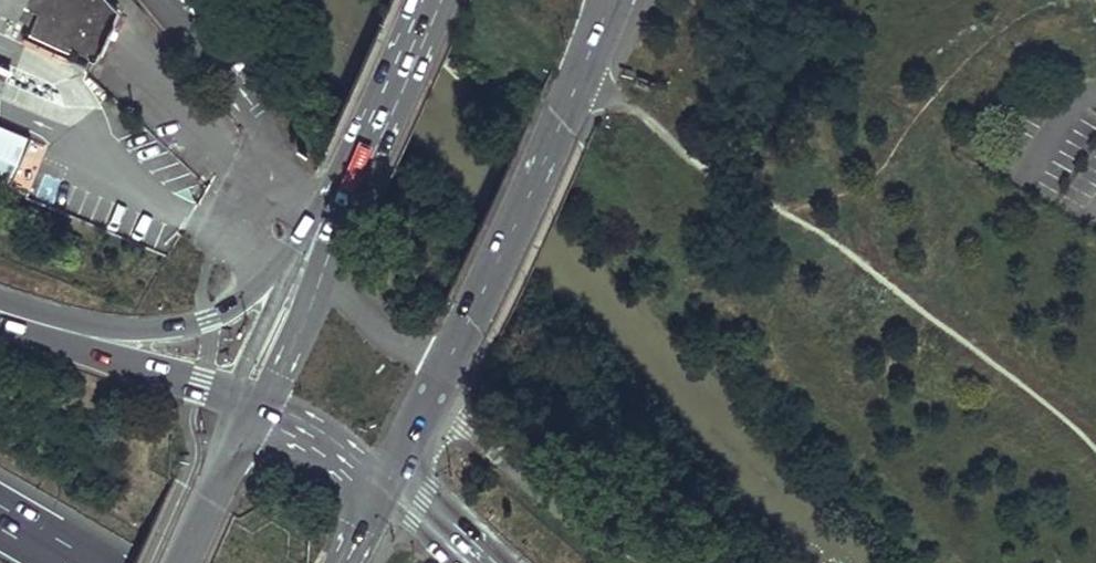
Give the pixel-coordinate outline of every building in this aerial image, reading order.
[(70,50),(71,45),(94,57),(118,4),(114,0),(0,0),(0,7),(34,23),(31,29),(70,50)] [(2,100),(42,116),(70,50),(31,29),(2,100)] [(26,192),(38,164),(25,158),(32,139),(0,126),(0,181),(26,192)]
